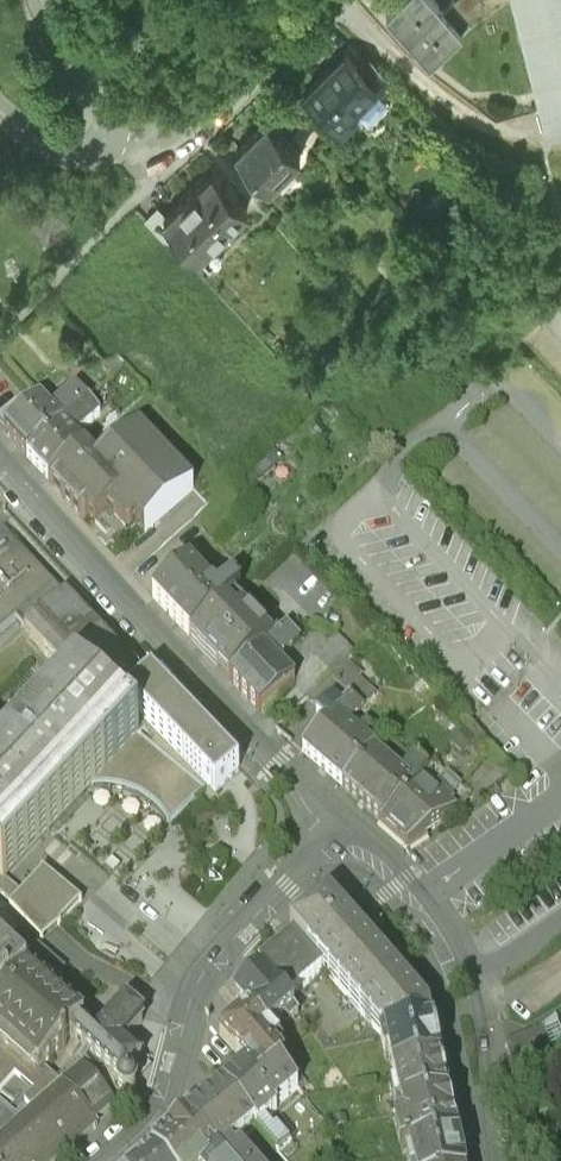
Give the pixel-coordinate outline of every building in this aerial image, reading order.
[(431,48),(471,10),(463,0),(387,0),(431,48)] [(471,10),(472,12),(488,0),(463,0),(471,10)] [(546,92),(560,88),(560,0),(522,0),(546,92)] [(358,58),(345,44),(306,82),(340,118),(357,102),(353,98),(375,76),(358,58)] [(358,58),(375,76),(381,82),(391,73),(368,49),(358,58)] [(301,146),(268,111),(237,140),(270,175),(301,146)] [(223,173),(212,162),(166,205),(163,208),(176,221),(198,245),(247,199),(233,184),(237,180),(227,169),(223,173)] [(73,212),(52,185),(25,206),(45,233),(73,212)] [(163,208),(166,205),(158,197),(145,210),(165,231),(176,221),(163,208)] [(27,461),(88,406),(76,393),(56,412),(54,419),(41,405),(5,437),(27,461)] [(6,431),(27,412),(18,402),(0,418),(0,424),(6,431)] [(84,453),(72,438),(80,438),(100,419),(88,406),(27,461),(49,485),(50,484),(84,453)] [(195,491),(142,433),(101,471),(84,453),(50,484),(83,519),(87,519),(90,516),(98,524),(109,513),(128,533),(132,534),(139,527),(147,535),(195,491)] [(27,628),(67,593),(9,528),(0,536),(0,631),(7,639),(24,624),(27,628)] [(190,640),(234,600),(240,594),(236,589),(235,590),(232,586),(218,599),(214,594),(217,589),(207,578),(202,581),(191,569),(155,601),(190,640)] [(4,889),(6,887),(65,820),(92,787),(137,734),(138,734),(140,732),(146,725),(135,716),(128,723),(115,711),(144,685),(143,685),(64,598),(25,634),(71,684),(62,694),(63,695),(0,767),(0,885),(4,889)] [(208,659),(218,670),(262,630),(234,600),(190,640),(198,649),(207,660),(208,659)] [(296,625),(288,632),(299,643),(306,636),(296,625)] [(288,632),(287,630),(230,683),(260,717),(295,684),(273,661),(282,660),(299,644),(299,643),(288,632)] [(344,667),(328,682),(338,694),(353,681),(362,691),(381,674),(361,652),(344,667)] [(306,676),(319,690),(323,687),(328,682),(344,667),(331,653),(306,676)] [(230,782),(240,773),(152,678),(143,685),(144,685),(115,711),(128,723),(135,716),(139,713),(216,796),(230,782)] [(300,707),(325,729),(345,706),(323,687),(319,690),(300,707)] [(327,777),(340,789),(377,757),(366,747),(374,737),(366,730),(358,740),(347,731),(352,728),(363,714),(349,702),(345,706),(325,729),(303,756),(320,770),(316,774),(324,780),(327,777)] [(141,733),(140,732),(138,734),(137,734),(92,787),(98,786),(104,786),(112,786),(121,788),(129,790),(139,795),(145,799),(155,806),(158,810),(166,819),(169,825),(206,790),(141,734),(141,733)] [(365,811),(382,825),(419,784),(433,768),(426,762),(423,766),(416,760),(405,773),(403,779),(377,757),(340,789),(358,804),(355,808),(362,814),(365,811)] [(492,764),(473,778),(484,793),(503,778),(492,764)] [(419,784),(382,825),(409,849),(455,816),(448,810),(451,806),(432,789),(429,792),(419,784)] [(19,906),(13,913),(10,915),(42,951),(52,942),(55,940),(60,932),(80,909),(81,910),(83,909),(64,893),(43,874),(41,876),(43,877),(23,901),(19,906)] [(13,913),(19,906),(23,901),(6,887),(4,889),(0,885),(0,902),(13,913)] [(430,1015),(329,902),(290,936),(294,940),(323,974),(325,973),(384,1039),(432,1028),(432,1027),(430,1015)] [(288,1005),(323,974),(294,940),(258,972),(264,979),(288,1005)] [(64,1094),(96,1129),(125,1100),(128,1100),(130,1100),(133,1099),(135,1096),(136,1094),(137,1092),(137,1089),(136,1086),(134,1084),(132,1083),(130,1082),(128,1081),(142,1064),(142,1061),(127,1049),(127,1046),(142,1028),(143,1026),(143,1024),(143,1021),(141,1019),(127,1007),(98,1042),(49,999),(64,980),(21,944),(5,961),(0,956),(0,1155),(64,1094)] [(248,1014),(268,1037),(285,1022),(289,1026),(298,1018),(288,1005),(264,979),(238,1003),(248,1014)] [(263,1088),(280,1073),(281,1073),(271,1062),(282,1052),(268,1037),(248,1014),(220,1038),(248,1071),(263,1088)] [(558,1027),(556,1022),(534,1037),(506,1049),(520,1087),(560,1073),(555,1061),(560,1059),(560,1035),(558,1027)] [(441,1067),(432,1028),(384,1039),(382,1040),(386,1059),(390,1058),(395,1078),(441,1067)] [(555,1061),(560,1073),(520,1087),(523,1096),(533,1092),(534,1093),(560,1083),(560,1059),(555,1061)] [(394,1079),(403,1116),(449,1105),(441,1067),(395,1078),(395,1079),(394,1079)] [(248,1071),(222,1094),(255,1131),(279,1158),(291,1148),(278,1133),(276,1132),(273,1135),(266,1126),(277,1116),(275,1113),(297,1093),(289,1084),(280,1073),(263,1088),(248,1071)] [(289,1084),(297,1093),(306,1087),(298,1078),(289,1084)] [(64,1094),(0,1155),(0,1160),(64,1160),(97,1130),(96,1129),(64,1094)] [(187,1126),(218,1160),(246,1160),(239,1154),(234,1158),(229,1153),(255,1131),(222,1094),(187,1126)] [(411,1155),(458,1144),(449,1105),(403,1116),(402,1116),(404,1127),(395,1130),(401,1157),(411,1155)] [(344,1120),(335,1122),(337,1131),(346,1129),(344,1120)] [(153,1156),(157,1160),(218,1160),(187,1126),(153,1156)] [(458,1144),(411,1155),(412,1160),(462,1160),(458,1144)]
